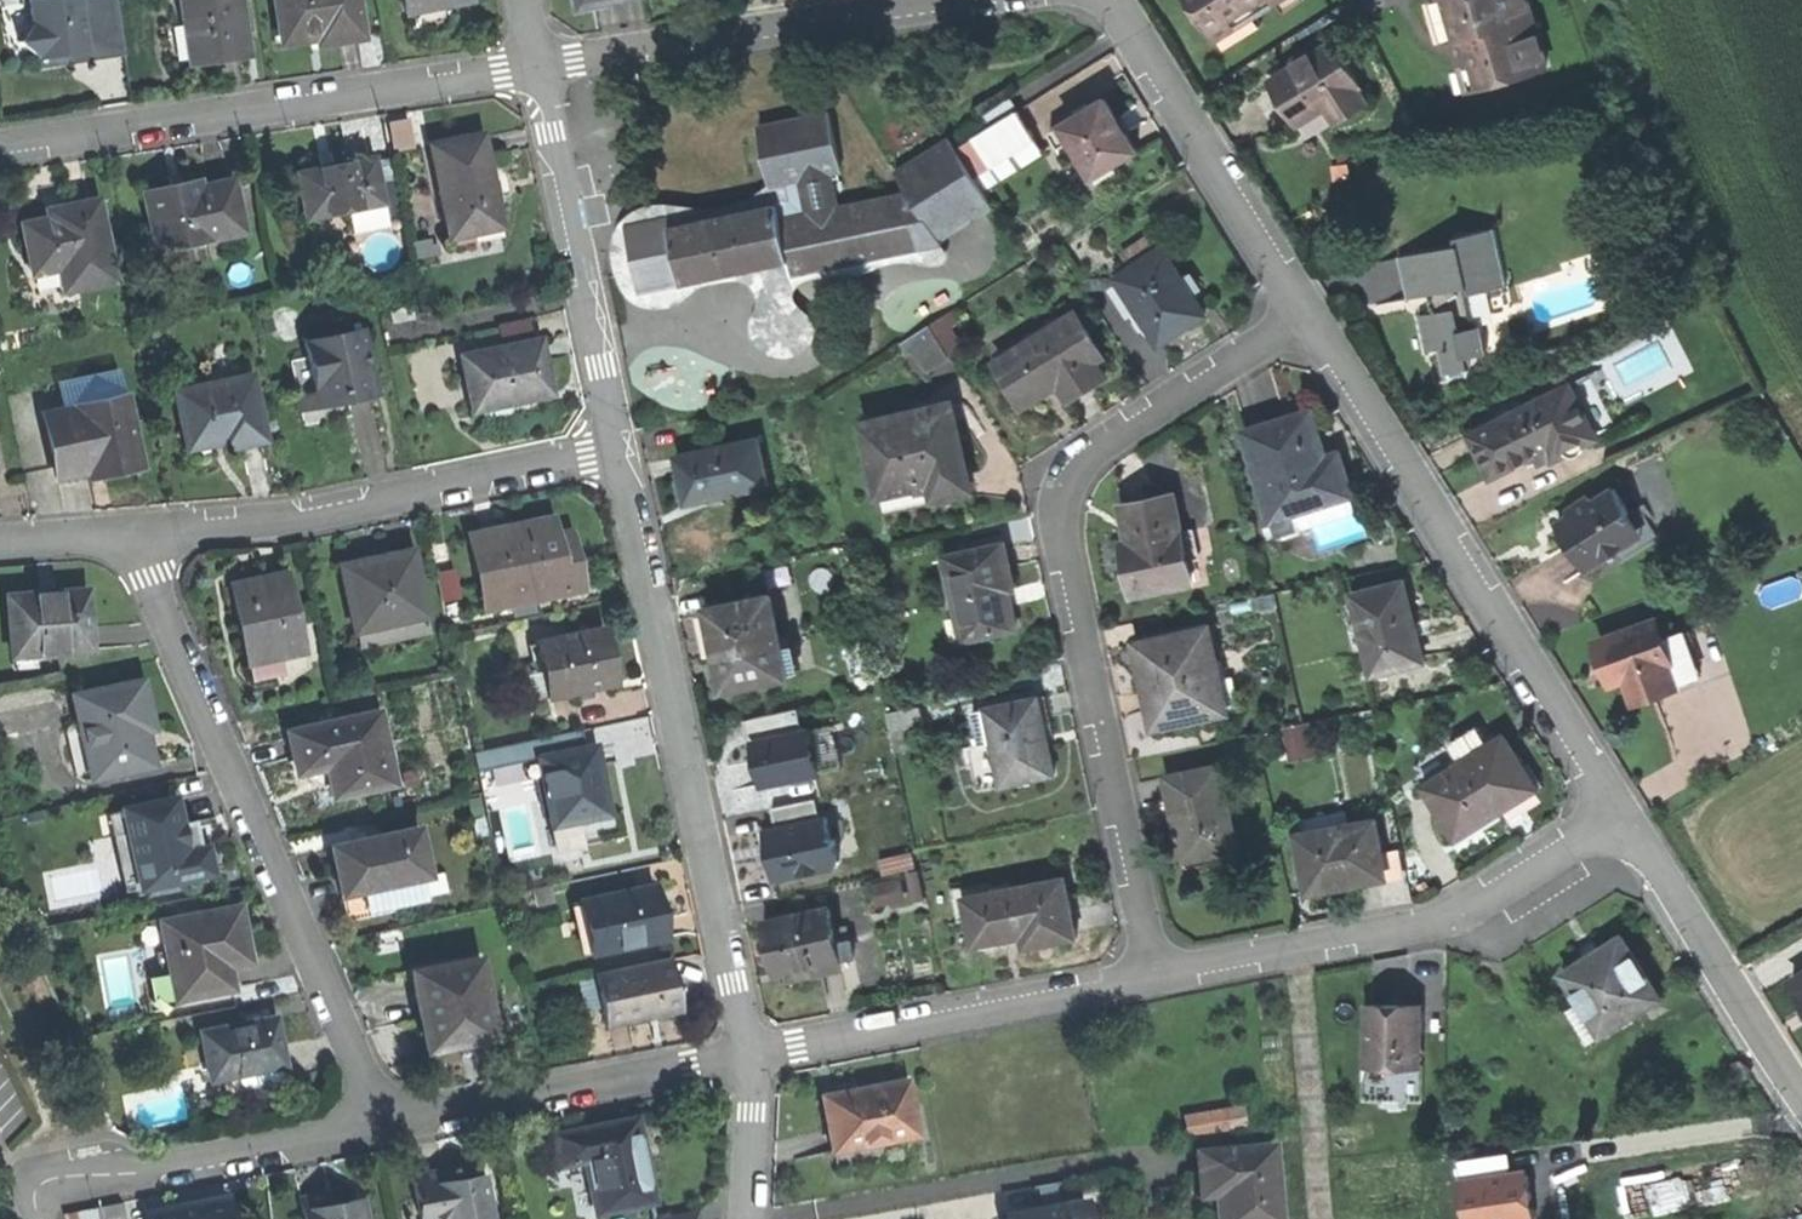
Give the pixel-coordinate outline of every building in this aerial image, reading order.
[(125,54),(119,0),(26,0),(31,43),(39,42),(41,63),(125,54)] [(192,63),(217,59),(244,55),(236,0),(182,0),(192,63)] [(281,41),(317,35),(318,44),(338,40),(361,37),(356,0),(275,0),(281,41)] [(1223,50),(1301,0),(1190,0),(1223,50)] [(1457,38),(1451,17),(1448,18),(1442,0),(1431,0),(1444,42),(1457,38)] [(1448,18),(1451,17),(1457,38),(1464,36),(1468,50),(1473,65),(1479,87),(1548,67),(1528,0),(1442,0),(1448,18)] [(1283,98),(1294,115),(1309,105),(1316,115),(1327,107),(1337,122),(1368,102),(1358,86),(1360,85),(1332,42),(1313,54),(1291,69),(1272,82),(1283,98)] [(1287,62),(1291,69),(1313,54),(1309,48),(1287,62)] [(1471,90),(1479,87),(1473,65),(1464,68),(1471,90)] [(983,112),(992,127),(1021,109),(1012,95),(983,112)] [(1108,97),(1050,132),(1060,148),(1073,140),(1095,177),(1098,175),(1103,183),(1122,171),(1117,162),(1140,149),(1126,126),(1108,97)] [(1301,125),(1316,115),(1309,105),(1294,115),(1301,125)] [(958,148),(975,175),(1037,136),(1021,109),(992,127),(958,148)] [(771,188),(791,184),(832,175),(842,173),(829,112),(759,127),(771,188)] [(391,124),(397,147),(414,143),(409,120),(391,124)] [(481,134),(429,144),(447,237),(475,232),(474,225),(499,220),(493,193),(489,194),(488,188),(486,181),(490,181),(481,134)] [(1046,150),(1037,136),(975,175),(983,189),(1046,150)] [(941,244),(939,237),(993,204),(983,189),(975,175),(958,148),(951,137),(897,170),(911,192),(907,193),(918,248),(941,244)] [(295,174),(304,218),(378,203),(369,159),(330,167),(295,174)] [(775,201),(776,205),(779,205),(782,219),(839,207),(832,175),(791,184),(793,190),(794,197),(775,201)] [(169,185),(143,190),(154,241),(177,236),(179,243),(240,229),(228,180),(198,186),(196,178),(169,185)] [(791,184),(771,188),(758,195),(745,200),(730,204),(707,208),(694,207),(681,204),(665,203),(652,204),(639,208),(632,212),(624,219),(619,228),(614,247),(614,263),(618,274),(620,280),(624,286),(632,298),(642,304),(656,308),(668,309),(686,300),(699,289),(711,283),(730,279),(744,279),(754,287),(758,296),(758,303),(753,316),(752,326),(755,338),(762,348),(772,354),(785,356),(799,354),(812,346),(816,336),(815,323),(812,314),(802,306),(797,303),(794,296),(797,287),(806,281),(813,277),(819,276),(838,277),(856,276),(870,271),(882,266),(895,261),(906,261),(919,263),(932,265),(945,264),(950,259),(949,252),(944,245),(941,244),(918,248),(793,274),(790,257),(758,263),(760,273),(748,276),(746,266),(683,279),(685,287),(640,296),(635,273),(627,233),(625,224),(647,220),(670,215),(672,226),(776,205),(775,201),(794,197),(793,190),(791,184)] [(839,207),(782,219),(790,257),(793,274),(918,248),(907,193),(839,207)] [(19,226),(29,272),(56,266),(61,290),(110,278),(92,200),(58,208),(60,216),(44,220),(19,226)] [(677,250),(683,279),(746,266),(758,263),(790,257),(782,219),(779,205),(776,205),(672,226),(677,250)] [(683,279),(672,226),(670,215),(647,220),(625,224),(627,233),(635,273),(640,296),(685,287),(683,279)] [(1400,257),(1408,298),(1436,292),(1437,299),(1431,301),(1432,306),(1433,313),(1420,316),(1428,351),(1441,348),(1446,373),(1472,368),(1469,356),(1489,352),(1484,325),(1478,326),(1472,298),(1469,299),(1467,293),(1508,284),(1496,228),(1458,236),(1460,244),(1400,257)] [(1148,321),(1161,342),(1185,328),(1207,314),(1166,247),(1120,276),(1148,321)] [(760,273),(758,263),(746,266),(748,276),(760,273)] [(1140,326),(1148,321),(1120,276),(1112,281),(1140,326)] [(387,310),(390,320),(410,316),(408,305),(387,310)] [(998,359),(1026,404),(1061,383),(1071,399),(1092,386),(1108,377),(1098,361),(1107,355),(1079,310),(998,359)] [(952,311),(944,316),(953,330),(960,325),(952,311)] [(944,316),(931,325),(949,354),(963,345),(953,330),(944,316)] [(916,348),(929,370),(951,356),(949,354),(931,325),(909,338),(916,348)] [(302,350),(313,398),(342,391),(344,400),(357,397),(372,393),(365,359),(360,360),(356,347),(361,345),(358,329),(300,343),(302,350)] [(462,356),(474,410),(516,401),(515,397),(551,389),(545,362),(539,338),(462,356)] [(905,355),(916,348),(909,338),(899,345),(905,355)] [(365,359),(361,345),(356,347),(360,360),(365,359)] [(347,415),(344,400),(315,407),(313,398),(302,350),(294,352),(297,365),(289,366),(303,425),(347,415)] [(78,380),(84,404),(122,395),(116,371),(78,380)] [(177,390),(188,438),(220,431),(224,447),(243,442),(266,437),(251,372),(177,390)] [(1574,381),(1551,393),(1561,413),(1584,402),(1574,381)] [(315,407),(344,400),(342,391),(313,398),(315,407)] [(1482,453),(1494,476),(1538,454),(1550,448),(1573,436),(1561,413),(1551,393),(1472,433),(1482,453)] [(41,414),(54,471),(86,463),(89,475),(107,471),(138,464),(122,395),(84,404),(41,414)] [(1597,428),(1584,402),(1561,413),(1573,436),(1550,448),(1555,458),(1556,461),(1572,453),(1578,458),(1586,454),(1585,446),(1595,441),(1590,431),(1597,428)] [(953,403),(865,422),(885,512),(967,494),(964,477),(969,476),(962,443),(953,403)] [(1312,410),(1245,430),(1272,519),(1294,512),(1353,494),(1340,452),(1326,456),(1322,443),(1312,410)] [(1602,437),(1597,428),(1590,431),(1595,441),(1602,437)] [(192,454),(224,447),(220,431),(188,438),(192,454)] [(681,480),(686,502),(769,484),(759,438),(676,455),(681,480)] [(1543,463),(1555,458),(1550,448),(1538,454),(1543,463)] [(57,483),(89,475),(86,463),(54,471),(57,483)] [(1575,549),(1589,570),(1617,552),(1637,539),(1624,519),(1632,514),(1616,489),(1599,500),(1594,493),(1573,507),(1579,516),(1561,528),(1575,549)] [(1129,567),(1134,593),(1192,581),(1188,559),(1182,530),(1174,493),(1124,504),(1131,540),(1124,541),(1129,567)] [(1358,512),(1353,494),(1294,512),(1299,529),(1358,512)] [(1642,507),(1632,514),(1645,533),(1637,539),(1617,552),(1622,558),(1659,534),(1642,507)] [(1299,529),(1294,512),(1272,519),(1277,536),(1299,529)] [(1645,533),(1632,514),(1624,519),(1637,539),(1645,533)] [(471,535),(486,606),(580,586),(574,559),(559,562),(554,535),(550,518),(471,535)] [(1194,528),(1182,530),(1188,559),(1200,557),(1194,528)] [(568,532),(554,535),(559,562),(574,559),(572,547),(568,532)] [(1005,541),(945,555),(963,637),(1015,625),(1007,588),(1015,586),(1010,564),(1005,541)] [(339,563),(354,631),(425,616),(411,551),(380,558),(381,563),(374,564),(366,566),(365,558),(339,563)] [(232,596),(247,661),(301,648),(284,571),(261,577),(252,579),(255,591),(232,596)] [(230,584),(232,596),(255,591),(252,579),(230,584)] [(1405,580),(1355,592),(1374,670),(1424,658),(1415,621),(1405,580)] [(32,589),(32,595),(33,603),(57,602),(57,593),(56,588),(43,589),(32,589)] [(32,595),(7,596),(9,646),(37,645),(37,653),(88,651),(85,591),(57,593),(57,602),(33,603),(32,595)] [(726,688),(789,674),(787,665),(781,638),(771,592),(708,607),(717,649),(726,688)] [(1659,617),(1605,636),(1614,661),(1623,658),(1630,677),(1638,699),(1680,684),(1670,657),(1673,656),(1666,637),(1659,617)] [(1147,677),(1154,712),(1195,704),(1197,716),(1229,709),(1212,627),(1140,642),(1147,677)] [(538,643),(549,697),(575,691),(588,688),(615,682),(609,657),(603,629),(538,643)] [(1685,630),(1666,637),(1673,656),(1692,649),(1685,630)] [(792,636),(781,638),(787,665),(798,662),(792,636)] [(531,700),(549,697),(538,643),(527,645),(533,673),(526,674),(528,684),(530,696),(531,700)] [(38,670),(37,653),(37,645),(9,646),(10,671),(38,670)] [(1621,680),(1630,677),(1623,658),(1614,661),(1618,671),(1621,680)] [(138,681),(72,697),(78,724),(91,779),(150,765),(141,728),(149,727),(144,708),(138,681)] [(590,697),(588,688),(575,691),(577,699),(590,697)] [(993,737),(1003,783),(1055,772),(1049,746),(1045,726),(1039,727),(1033,697),(987,706),(993,737)] [(888,709),(892,729),(906,726),(922,723),(918,703),(888,709)] [(759,784),(825,774),(816,721),(803,723),(801,706),(749,714),(759,784)] [(978,740),(993,737),(987,706),(972,709),(978,740)] [(331,794),(390,782),(375,712),(286,731),(293,760),(326,753),(329,765),(325,766),(331,794)] [(81,781),(91,779),(78,724),(68,727),(64,733),(75,777),(81,781)] [(1480,724),(1453,740),(1460,752),(1487,736),(1480,724)] [(909,745),(906,726),(892,729),(896,747),(909,745)] [(525,761),(539,758),(585,749),(581,731),(522,743),(525,761)] [(1426,784),(1459,836),(1485,820),(1507,806),(1503,801),(1536,781),(1506,734),(1426,784)] [(585,749),(539,758),(558,850),(581,845),(576,820),(609,813),(603,781),(596,747),(585,749)] [(295,772),(325,766),(329,765),(326,753),(293,760),(294,768),(295,772)] [(1221,763),(1166,775),(1175,820),(1184,859),(1239,847),(1221,763)] [(827,798),(760,813),(775,878),(841,863),(827,798)] [(130,834),(141,887),(210,872),(205,848),(184,852),(180,832),(173,800),(125,810),(130,834)] [(113,838),(130,834),(125,810),(107,814),(113,838)] [(1301,831),(1311,879),(1330,875),(1352,871),(1354,880),(1390,873),(1378,816),(1301,831)] [(416,828),(329,847),(335,874),(340,894),(367,888),(372,908),(422,897),(418,878),(426,876),(416,828)] [(880,857),(884,873),(917,866),(914,850),(880,857)] [(966,895),(975,945),(1000,940),(1024,936),(1026,946),(1077,936),(1066,876),(966,895)] [(876,883),(880,902),(905,897),(901,878),(876,883)] [(534,889),(537,904),(553,900),(550,886),(534,889)] [(587,901),(598,951),(666,937),(660,910),(655,887),(587,901)] [(585,954),(598,951),(587,901),(574,904),(585,954)] [(227,907),(158,921),(168,974),(181,985),(183,996),(231,987),(226,964),(247,960),(243,938),(234,940),(231,927),(227,907)] [(769,947),(774,971),(789,968),(791,978),(843,967),(841,958),(853,956),(848,933),(836,936),(830,908),(764,921),(769,947)] [(1599,1028),(1602,1033),(1662,996),(1627,941),(1604,955),(1591,963),(1588,958),(1564,972),(1582,1001),(1599,1028)] [(597,974),(608,1023),(629,1018),(650,1013),(651,1022),(685,1014),(678,986),(683,985),(682,980),(677,981),(672,957),(597,974)] [(427,1050),(492,1038),(478,959),(413,971),(421,1012),(427,1050)] [(1587,1036),(1599,1028),(1582,1001),(1570,1009),(1587,1036)] [(1370,1064),(1418,1063),(1418,1030),(1418,1012),(1418,1005),(1395,1005),(1370,1005),(1370,1064)] [(199,1031),(207,1074),(231,1069),(232,1074),(246,1071),(283,1064),(278,1041),(273,1016),(199,1031)] [(287,1082),(283,1064),(246,1071),(250,1090),(287,1082)] [(250,1090),(246,1071),(232,1074),(210,1079),(214,1097),(250,1090)] [(820,1097),(831,1151),(915,1135),(905,1081),(858,1090),(820,1097)] [(1185,1116),(1189,1134),(1224,1127),(1221,1110),(1185,1116)] [(637,1119),(554,1137),(560,1168),(587,1162),(599,1215),(656,1202),(645,1155),(637,1119)] [(1196,1152),(1198,1173),(1200,1195),(1228,1193),(1230,1218),(1277,1218),(1271,1145),(1196,1152)] [(414,1176),(422,1218),(429,1218),(438,1217),(441,1218),(495,1218),(492,1205),(484,1207),(482,1197),(489,1190),(486,1174),(472,1177),(470,1166),(443,1171),(414,1176)] [(1531,1168),(1465,1174),(1469,1218),(1522,1218),(1535,1218),(1531,1168)] [(1681,1171),(1649,1182),(1659,1212),(1691,1202),(1681,1171)] [(492,1205),(489,1190),(482,1197),(484,1207),(492,1205)] [(303,1200),(307,1218),(371,1218),(370,1213),(360,1215),(357,1200),(347,1202),(336,1204),(334,1194),(303,1200)] [(367,1198),(357,1200),(360,1215),(370,1213),(367,1198)] [(147,1218),(230,1218),(226,1200),(186,1208),(146,1216),(147,1218)] [(1082,1201),(1008,1215),(1009,1218),(1085,1218),(1082,1201)] [(64,1218),(124,1218),(122,1206),(63,1217),(64,1218)] [(697,1211),(660,1218),(699,1218),(697,1211)]
